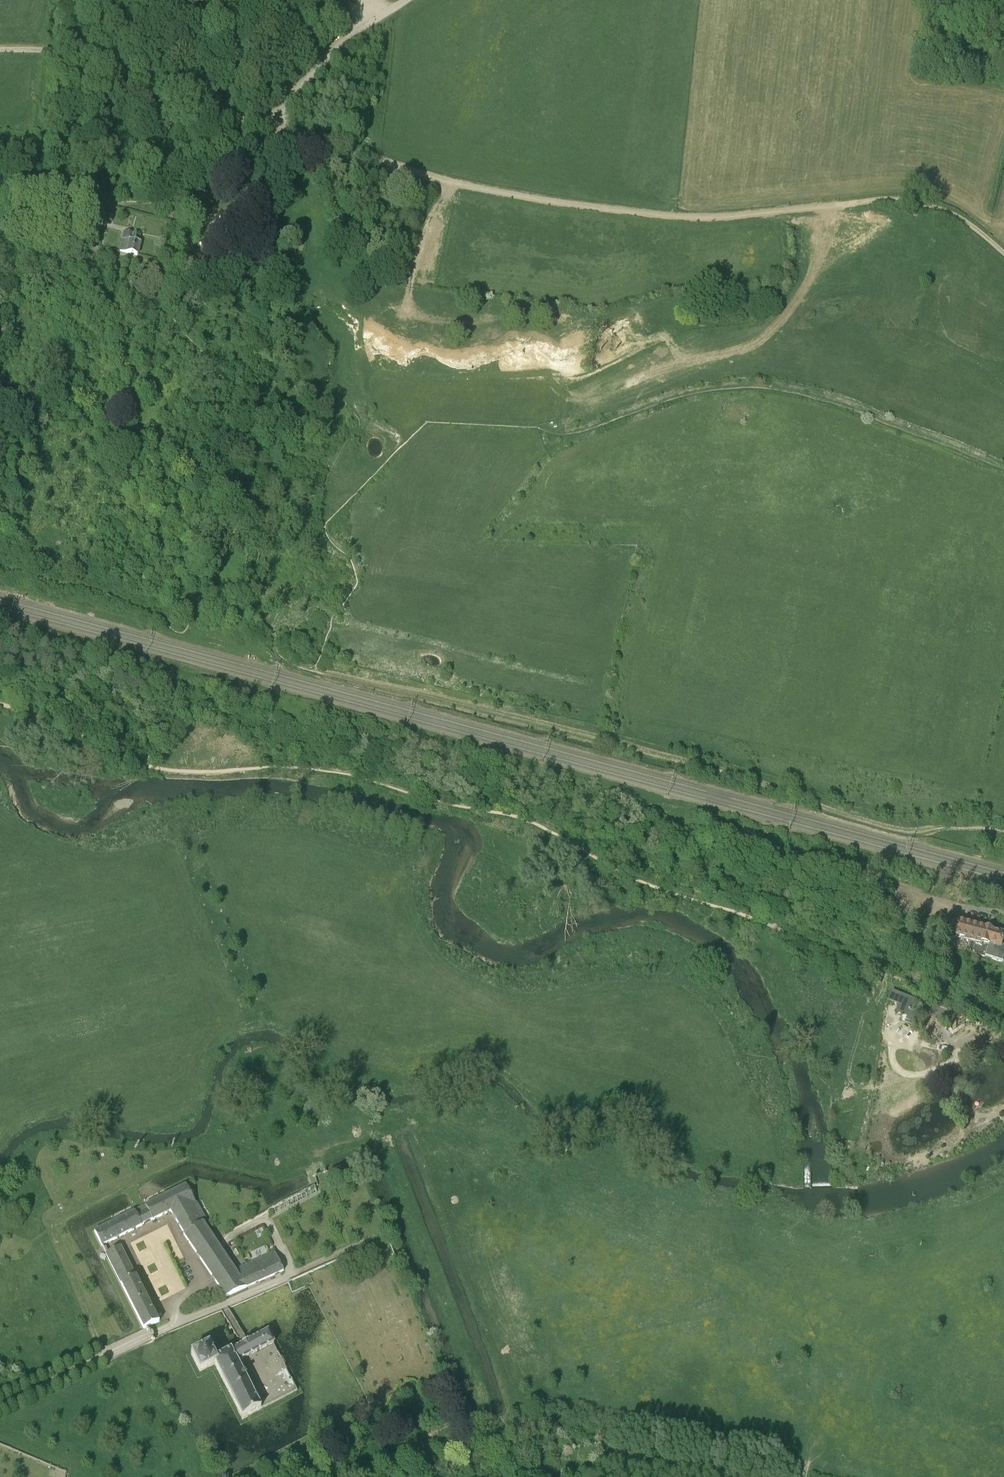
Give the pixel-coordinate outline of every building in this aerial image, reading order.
[(104,222),(105,222),(112,223),(113,216),(106,214),(104,222)] [(129,240),(123,239),(120,252),(139,256),(142,243),(140,242),(141,236),(130,233),(129,240)] [(960,921),(955,937),(982,943),(989,945),(986,958),(1003,963),(1003,934),(994,932),(994,930),(960,921)] [(905,1023),(914,1027),(919,1012),(914,1010),(918,1000),(893,990),(888,1001),(899,1005),(896,1012),(907,1017),(905,1023)] [(930,998),(928,1005),(936,1007),(935,1008),(933,1015),(945,1019),(949,1005),(930,998)] [(206,1221),(186,1185),(94,1231),(101,1246),(172,1211),(185,1232),(184,1233),(221,1289),(226,1297),(246,1288),(284,1271),(275,1252),(235,1270),(203,1222),(206,1221)] [(106,1255),(137,1315),(144,1329),(159,1322),(158,1320),(122,1247),(106,1255)] [(247,1343),(248,1343),(254,1355),(274,1344),(268,1332),(251,1341),(251,1340),(248,1342),(248,1343),(247,1343)] [(251,1356),(254,1355),(248,1343),(247,1343),(245,1345),(243,1346),(249,1357),(251,1356)] [(237,1363),(249,1357),(243,1346),(243,1345),(242,1346),(242,1345),(241,1345),(219,1357),(216,1358),(209,1345),(191,1354),(200,1372),(215,1364),(237,1409),(242,1420),(251,1415),(251,1414),(261,1409),(251,1389),(237,1363)] [(345,1433),(341,1434),(340,1438),(341,1442),(345,1443),(348,1442),(350,1438),(349,1434),(345,1433)]
